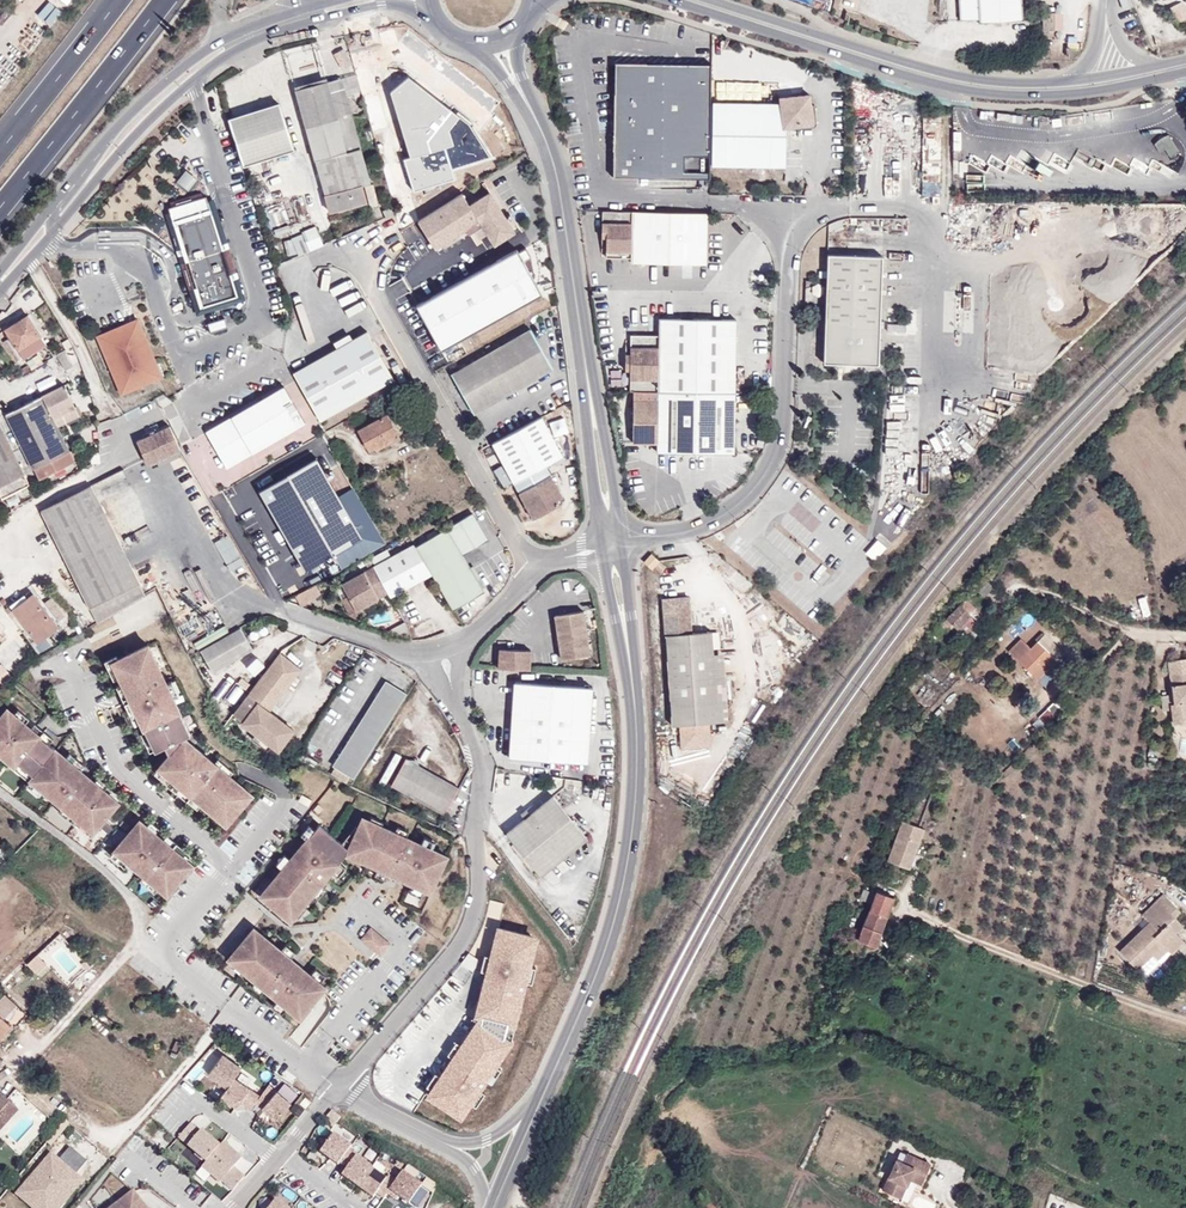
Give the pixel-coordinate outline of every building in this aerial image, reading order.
[(960,20),(979,19),(980,23),(1023,20),(1021,0),(959,0),(960,20)] [(1129,7),(1126,0),(1120,0),(1122,5),(1121,6),(1123,9),(1129,7)] [(60,11),(49,2),(39,15),(50,24),(60,11)] [(1184,21),(1185,20),(1185,14),(1180,3),(1175,5),(1184,21)] [(1177,25),(1184,21),(1175,5),(1168,9),(1177,25)] [(1043,12),(1043,31),(1055,31),(1055,12),(1043,12)] [(616,64),(614,176),(709,178),(712,66),(616,64)] [(342,78),(296,90),(331,212),(366,201),(362,185),(370,183),(342,78)] [(813,125),(811,105),(810,95),(779,98),(781,105),(713,103),(712,166),(786,167),(786,128),(813,125)] [(279,103),(229,119),(244,164),(294,148),(279,103)] [(1169,131),(1157,139),(1169,156),(1181,148),(1169,131)] [(454,179),(453,172),(449,160),(445,147),(404,159),(415,191),(454,179)] [(449,160),(453,172),(458,170),(454,158),(449,160)] [(492,190),(470,203),(483,223),(496,245),(518,232),(492,190)] [(470,203),(463,192),(418,221),(438,252),(483,223),(470,203)] [(387,218),(395,214),(392,208),(384,211),(387,218)] [(210,209),(173,221),(200,307),(209,304),(210,307),(221,305),(220,301),(237,296),(210,209)] [(706,213),(601,211),(601,231),(605,231),(605,238),(605,251),(630,252),(630,258),(630,263),(705,264),(706,213)] [(303,233),(311,251),(324,245),(316,226),(303,233)] [(526,245),(416,297),(439,345),(544,295),(528,262),(533,260),(526,245)] [(883,256),(827,254),(823,363),(879,365),(883,256)] [(99,330),(121,392),(163,378),(142,315),(99,330)] [(28,316),(7,329),(25,358),(46,344),(28,316)] [(225,317),(208,323),(211,332),(228,327),(225,317)] [(736,319),(659,318),(659,335),(659,340),(630,339),(630,354),(630,362),(625,361),(625,369),(630,369),(630,391),(632,390),(735,393),(736,319)] [(531,330),(452,375),(474,414),(513,391),(553,368),(531,330)] [(368,331),(293,373),(321,421),(395,380),(368,331)] [(64,384),(42,395),(57,426),(79,415),(64,384)] [(286,387),(206,430),(227,469),(307,425),(286,387)] [(735,393),(632,390),(631,443),(656,444),(656,452),(733,453),(735,393)] [(40,478),(52,472),(74,462),(57,426),(42,395),(6,414),(33,468),(34,467),(40,478)] [(378,448),(399,436),(387,414),(358,430),(369,450),(377,446),(378,448)] [(541,416),(492,442),(514,483),(546,466),(563,457),(541,416)] [(2,498),(30,484),(0,425),(0,494),(2,498)] [(170,425),(137,440),(148,465),(181,450),(170,425)] [(401,440),(399,436),(378,448),(380,451),(401,440)] [(316,458),(259,491),(304,571),(362,538),(316,458)] [(546,466),(514,483),(519,493),(551,476),(546,466)] [(563,497),(551,476),(519,493),(533,519),(559,505),(557,500),(563,497)] [(41,510),(66,559),(115,534),(97,496),(91,485),(41,510)] [(472,513),(416,547),(432,575),(453,610),(484,591),(462,555),(489,540),(472,513)] [(66,559),(97,622),(110,615),(145,594),(125,553),(115,534),(66,559)] [(375,565),(374,566),(389,594),(391,597),(432,575),(416,547),(414,544),(391,556),(375,565)] [(371,558),(375,565),(391,556),(387,549),(371,558)] [(647,558),(644,562),(652,569),(660,560),(652,553),(647,558)] [(374,566),(365,571),(380,599),(389,594),(374,566)] [(365,571),(342,583),(348,595),(357,611),(360,610),(380,599),(365,571)] [(6,609),(11,605),(18,600),(2,579),(0,581),(0,601),(6,609)] [(313,585),(295,596),(302,608),(320,597),(313,585)] [(11,605),(13,608),(38,642),(59,627),(38,599),(41,597),(34,588),(29,591),(32,595),(20,603),(18,600),(11,605)] [(32,595),(29,591),(18,600),(20,603),(32,595)] [(341,599),(350,616),(357,618),(363,615),(360,610),(357,611),(348,595),(341,599)] [(689,596),(675,597),(690,610),(689,596)] [(675,597),(662,598),(671,726),(718,723),(712,632),(692,633),(690,610),(675,597)] [(970,613),(975,608),(966,599),(941,625),(947,630),(950,626),(961,636),(977,619),(970,613)] [(982,615),(975,608),(970,613),(977,619),(982,615)] [(585,612),(556,617),(563,660),(591,656),(585,612)] [(240,627),(200,650),(213,672),(252,649),(240,627)] [(1036,639),(1038,642),(1056,660),(1063,653),(1042,632),(1036,639)] [(1056,660),(1038,642),(1031,648),(1022,638),(1009,651),(1038,680),(1057,660),(1056,660)] [(148,645),(108,663),(152,749),(184,739),(148,645)] [(531,651),(499,649),(498,669),(529,670),(531,651)] [(280,653),(233,714),(244,722),(243,723),(256,733),(271,745),(278,751),(294,730),(269,712),(301,669),(280,653)] [(1168,661),(1170,673),(1185,671),(1185,658),(1168,661)] [(1170,673),(1173,704),(1171,704),(1173,724),(1185,723),(1185,671),(1170,673)] [(406,694),(386,681),(333,765),(353,778),(406,694)] [(594,689),(515,683),(510,758),(588,764),(594,689)] [(9,708),(0,719),(0,754),(93,829),(118,799),(9,708)] [(268,751),(271,745),(256,733),(252,739),(268,751)] [(253,797),(184,739),(156,765),(226,826),(253,797)] [(391,785),(444,813),(458,787),(420,766),(407,759),(406,759),(391,785)] [(554,796),(507,833),(540,875),(587,837),(554,796)] [(446,859),(364,817),(347,856),(433,895),(446,859)] [(193,865),(139,820),(115,852),(167,897),(193,865)] [(903,820),(888,861),(897,864),(904,844),(913,847),(920,827),(906,821),(905,821),(903,820)] [(342,859),(316,825),(258,896),(292,924),(342,859)] [(876,890),(858,938),(858,939),(865,942),(876,946),(894,897),(876,890)] [(1143,928),(1119,951),(1137,969),(1152,954),(1162,944),(1168,950),(1171,953),(1184,941),(1176,932),(1167,924),(1175,916),(1180,911),(1164,894),(1142,915),(1149,922),(1152,925),(1146,932),(1143,928)] [(1183,925),(1175,916),(1167,924),(1176,932),(1183,925)] [(1152,925),(1149,922),(1143,928),(1146,932),(1152,925)] [(362,938),(383,953),(393,941),(372,925),(362,938)] [(490,1082),(492,1084),(502,1070),(500,1068),(516,1045),(511,1042),(514,1028),(526,982),(531,983),(535,967),(530,966),(537,936),(497,926),(489,956),(485,955),(481,971),(485,972),(474,1018),(479,1019),(461,1044),(457,1041),(448,1054),(452,1057),(439,1075),(435,1073),(426,1086),(429,1089),(425,1095),(462,1121),(474,1105),(477,1107),(486,1094),(483,1092),(490,1082)] [(326,989),(253,928),(227,962),(300,1022),(326,989)] [(851,949),(851,951),(860,954),(865,942),(858,939),(858,938),(856,937),(851,949)] [(1158,959),(1168,950),(1162,944),(1152,954),(1158,959)] [(4,992),(0,997),(0,1002),(20,1021),(27,1014),(4,992)] [(0,1002),(0,1013),(10,1024),(14,1027),(20,1021),(0,1002)] [(46,1010),(37,1021),(47,1030),(57,1019),(46,1010)] [(10,1024),(0,1013),(0,1035),(10,1024)] [(229,1086),(224,1093),(253,1113),(268,1092),(255,1083),(260,1076),(224,1052),(210,1073),(229,1086)] [(198,1064),(189,1075),(199,1083),(208,1073),(198,1064)] [(282,1118),(293,1097),(276,1088),(265,1109),(282,1118)] [(178,1139),(206,1162),(196,1174),(206,1182),(211,1176),(220,1183),(221,1182),(232,1191),(245,1176),(234,1167),(242,1158),(232,1150),(223,1142),(220,1145),(192,1122),(178,1139)] [(352,1147),(334,1133),(320,1152),(338,1166),(339,1164),(349,1150),(352,1147)] [(60,1160),(52,1153),(15,1194),(31,1207),(62,1207),(85,1182),(76,1174),(88,1161),(72,1147),(60,1160)] [(349,1150),(339,1164),(346,1169),(356,1156),(349,1150)] [(902,1161),(896,1158),(882,1189),(895,1195),(900,1182),(906,1184),(908,1179),(921,1184),(931,1163),(906,1152),(902,1161)] [(375,1169),(356,1156),(342,1176),(361,1190),(369,1178),(375,1169)] [(403,1172),(390,1190),(414,1207),(417,1207),(430,1191),(403,1172)] [(369,1178),(361,1190),(373,1198),(381,1187),(369,1178)] [(906,1184),(900,1182),(895,1195),(900,1197),(906,1184)] [(110,1207),(146,1207),(132,1190),(110,1207)] [(701,1203),(706,1207),(720,1207),(709,1195),(701,1203)] [(276,1199),(269,1207),(288,1207),(276,1199)]
